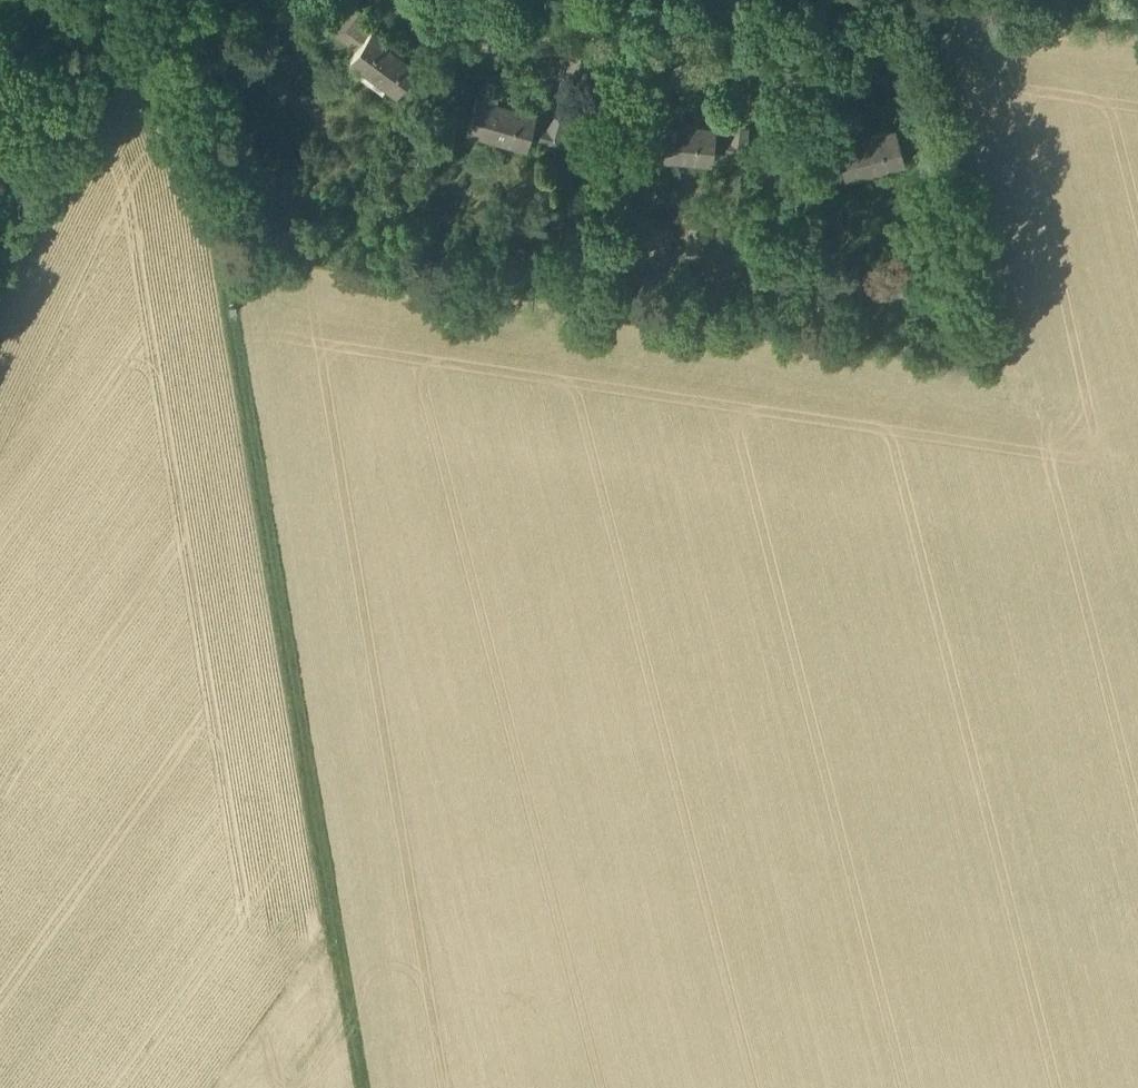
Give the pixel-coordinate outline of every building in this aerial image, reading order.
[(368,13),(355,3),(334,31),(358,49),(371,32),(360,24),(368,13)] [(358,49),(351,58),(362,66),(358,71),(373,82),(376,77),(396,92),(416,66),(389,46),(391,42),(373,29),(358,49)] [(536,112),(477,94),(474,104),(472,104),(470,110),(472,111),(467,125),(527,143),(529,134),(533,123),(536,112)] [(548,128),(533,123),(529,134),(560,144),(567,118),(552,113),(548,128)] [(926,116),(910,120),(914,136),(898,140),(901,150),(933,142),(926,116)] [(716,127),(655,119),(654,130),(652,129),(651,135),(653,136),(651,152),(712,159),(714,150),(715,139),(716,127)] [(749,127),(734,125),(732,141),(715,139),(714,150),(746,153),(749,127)] [(895,128),(835,144),(844,176),(904,160),(901,150),(898,140),(895,128)]
